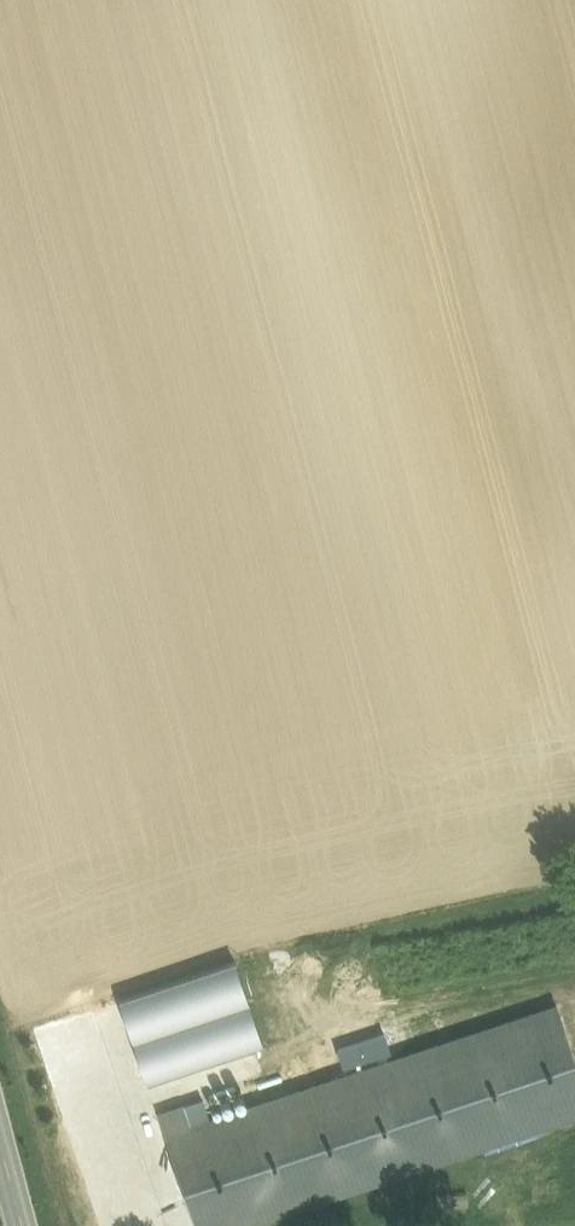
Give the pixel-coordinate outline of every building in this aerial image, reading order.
[(234,964),(122,1003),(148,1080),(261,1042),(234,964)] [(556,1002),(168,1132),(200,1225),(236,1225),(574,1113),(574,1059),(556,1002)]
